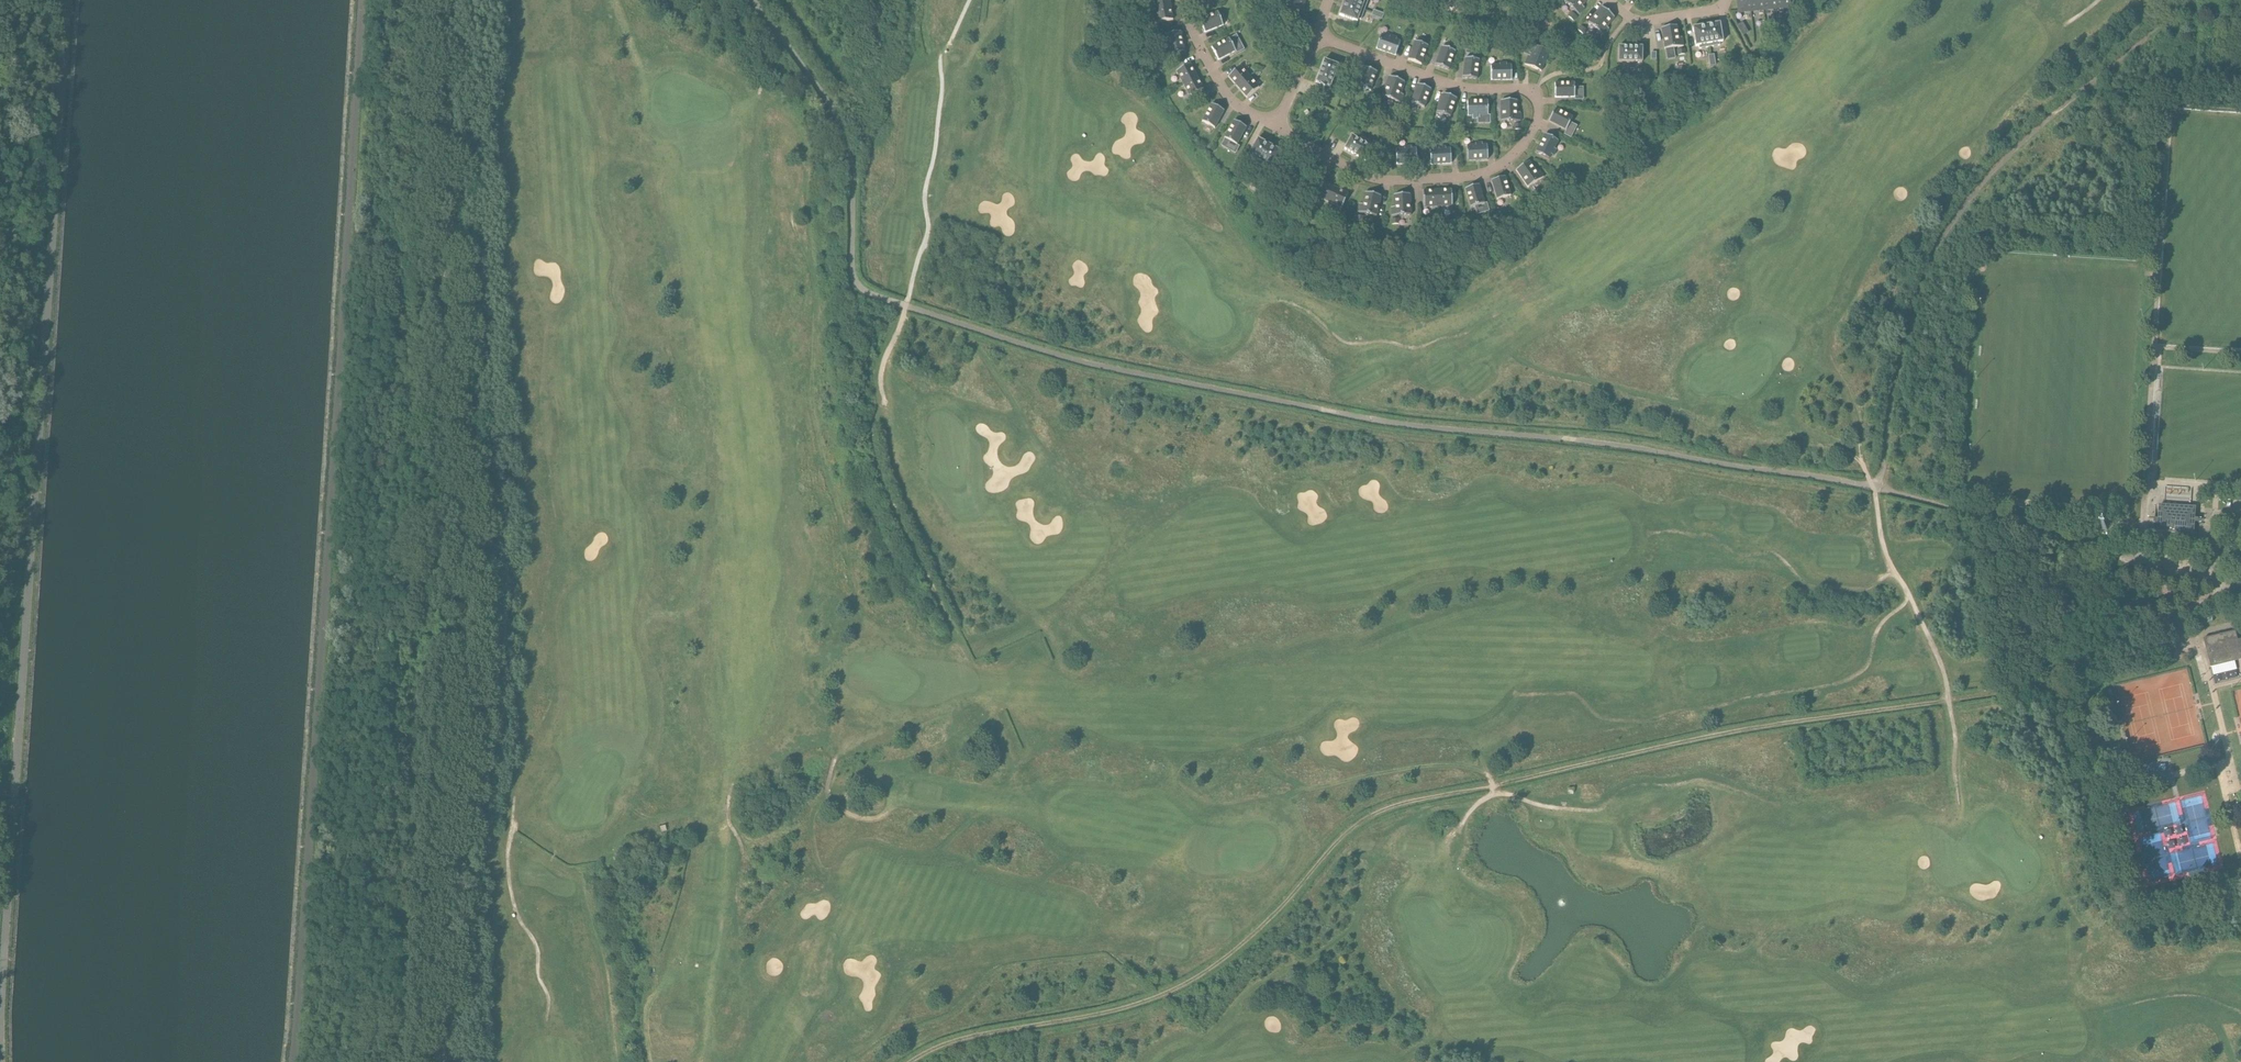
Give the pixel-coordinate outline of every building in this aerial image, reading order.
[(1171,6),(1170,0),(1154,0),(1155,9),(1171,6)] [(1285,5),(1302,11),(1306,0),(1286,0),(1285,5)] [(1365,10),(1368,0),(1367,0),(1345,0),(1344,3),(1365,10)] [(1579,15),(1585,8),(1582,6),(1587,0),(1566,0),(1564,2),(1579,15)] [(1752,11),(1751,0),(1738,0),(1739,12),(1752,11)] [(1765,10),(1764,0),(1751,0),(1752,11),(1765,10)] [(1765,10),(1777,8),(1777,0),(1764,0),(1765,10)] [(1790,7),(1789,0),(1777,0),(1777,8),(1790,7)] [(1365,10),(1344,3),(1339,16),(1357,22),(1359,19),(1361,20),(1365,10)] [(1171,6),(1155,9),(1157,23),(1158,23),(1173,20),(1171,6)] [(1602,7),(1589,23),(1599,32),(1603,36),(1609,29),(1607,27),(1614,18),(1602,7)] [(1205,33),(1223,26),(1218,12),(1200,20),(1205,33)] [(1720,23),(1706,26),(1710,47),(1720,45),(1720,43),(1723,42),(1720,23)] [(1677,26),(1661,29),(1665,49),(1684,46),(1682,38),(1679,38),(1677,26)] [(1700,49),(1710,47),(1706,26),(1693,28),(1696,47),(1699,46),(1700,49)] [(1168,39),(1165,40),(1166,47),(1169,46),(1170,55),(1184,52),(1181,32),(1167,35),(1168,39)] [(1396,56),(1401,42),(1396,41),(1397,38),(1390,36),(1389,38),(1381,35),(1377,49),(1396,56)] [(1212,48),(1218,61),(1236,51),(1229,39),(1212,48)] [(1428,46),(1415,42),(1408,60),(1422,65),(1428,46)] [(1528,56),(1525,65),(1541,72),(1550,52),(1535,46),(1531,57),(1528,56)] [(1456,52),(1442,47),(1435,65),(1449,70),(1456,52)] [(1640,63),(1642,63),(1642,48),(1619,47),(1618,63),(1621,63),(1640,63)] [(1465,58),(1463,78),(1477,80),(1479,60),(1465,58)] [(1339,66),(1324,61),(1317,83),(1330,88),(1339,66)] [(1491,66),(1491,80),(1512,80),(1512,63),(1500,63),(1500,66),(1491,66)] [(1183,84),(1197,77),(1191,64),(1176,72),(1183,84)] [(1250,77),(1241,66),(1229,77),(1238,87),(1250,77)] [(1377,72),(1364,67),(1357,86),(1371,91),(1377,72)] [(1197,77),(1183,84),(1189,96),(1190,97),(1204,89),(1197,77)] [(1250,77),(1238,87),(1248,98),(1259,88),(1260,87),(1250,77)] [(1390,77),(1384,92),(1383,97),(1395,101),(1401,103),(1404,95),(1401,94),(1405,82),(1390,77)] [(1575,83),(1555,84),(1555,98),(1575,98),(1575,83)] [(1418,85),(1411,103),(1424,108),(1431,90),(1418,85)] [(1444,94),(1437,113),(1450,118),(1457,99),(1444,94)] [(1488,101),(1468,102),(1468,116),(1473,116),(1473,119),(1480,118),(1480,116),(1488,116),(1488,101)] [(1517,101),(1501,101),(1502,122),(1521,122),(1521,113),(1517,113),(1517,101)] [(1212,104),(1202,122),(1215,129),(1224,111),(1212,104)] [(1555,109),(1549,121),(1566,131),(1573,118),(1555,109)] [(1234,121),(1225,138),(1237,145),(1247,128),(1234,121)] [(1545,135),(1536,153),(1549,159),(1551,155),(1553,156),(1557,150),(1554,149),(1558,141),(1545,135)] [(1373,148),(1352,136),(1345,150),(1365,161),(1368,156),(1373,148)] [(1260,165),(1270,146),(1258,139),(1249,156),(1252,157),(1250,160),(1260,165)] [(1475,146),(1467,147),(1468,161),(1488,160),(1487,145),(1483,146),(1483,143),(1475,144),(1475,146)] [(1270,146),(1260,165),(1269,170),(1270,167),(1273,169),(1282,152),(1270,146)] [(1404,150),(1396,150),(1397,165),(1417,163),(1416,149),(1412,149),(1412,147),(1404,147),(1404,150)] [(1439,150),(1430,150),(1431,165),(1451,164),(1451,149),(1446,149),(1446,147),(1439,147),(1439,150)] [(1529,162),(1516,170),(1527,186),(1543,175),(1539,170),(1536,172),(1529,162)] [(1505,177),(1492,181),(1497,200),(1511,196),(1505,177)] [(1329,203),(1335,188),(1323,182),(1316,197),(1329,203)] [(1465,189),(1471,208),(1485,204),(1479,185),(1465,189)] [(1335,188),(1329,203),(1342,209),(1348,194),(1335,188)] [(1438,191),(1438,206),(1452,206),(1453,206),(1452,190),(1438,191)] [(1438,206),(1438,191),(1423,192),(1424,207),(1438,206)] [(1360,204),(1358,213),(1377,217),(1381,196),(1365,193),(1363,205),(1360,204)] [(1395,207),(1391,208),(1392,214),(1411,213),(1410,194),(1394,195),(1395,207)] [(2159,523),(2158,531),(2194,534),(2195,523),(2195,517),(2195,507),(2160,505),(2159,518),(2159,523)] [(2240,657),(2240,640),(2238,640),(2236,631),(2204,639),(2211,667),(2236,661),(2235,659),(2240,657)] [(2169,662),(2176,660),(2172,643),(2165,645),(2169,662)] [(666,822),(657,824),(660,833),(668,831),(666,822)]
